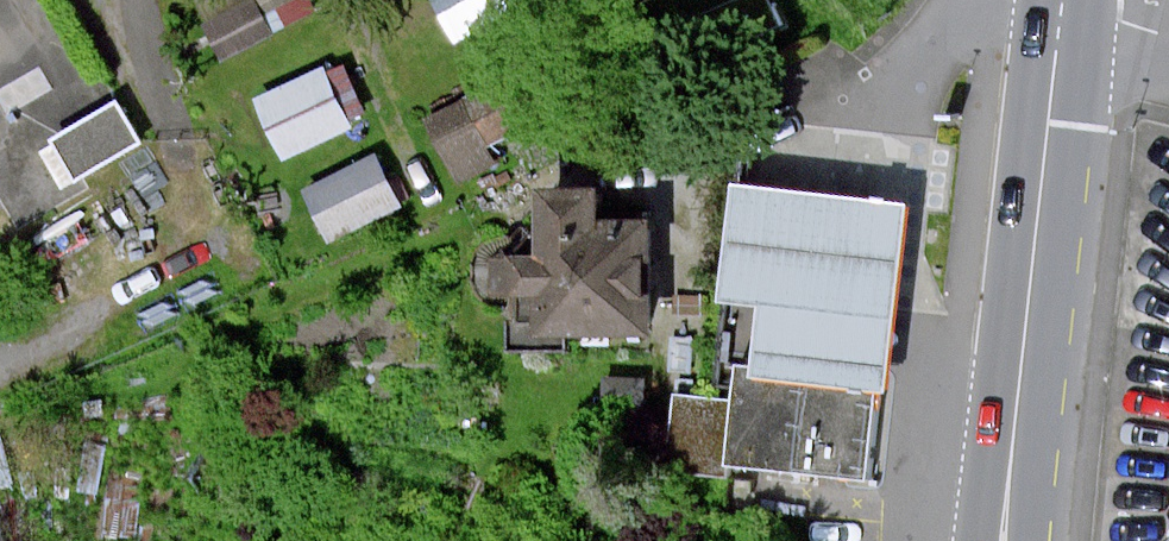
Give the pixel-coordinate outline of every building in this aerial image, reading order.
[(222,64),(318,12),(312,0),(227,0),(196,17),(222,64)] [(458,44),(537,0),(434,0),(458,44)] [(544,60),(462,101),(486,150),(569,109),(544,60)] [(255,102),(283,163),(370,123),(342,62),(255,102)] [(126,89),(59,127),(85,171),(151,133),(126,89)] [(424,120),(454,186),(495,167),(486,150),(462,101),(424,120)] [(303,190),(329,245),(402,210),(376,155),(303,190)] [(832,194),(736,185),(724,301),(764,305),(758,368),(757,378),(883,390),(889,391),(909,202),(832,194)] [(592,190),(533,190),(534,260),(498,260),(498,301),(517,301),(517,328),(539,328),(539,336),(642,335),(641,226),(593,226),(592,201),(592,190)] [(758,368),(738,366),(735,402),(727,468),(874,482),(879,437),(883,390),(757,378),(758,368)] [(727,468),(735,402),(676,395),(667,474),(726,481),(727,468)]
